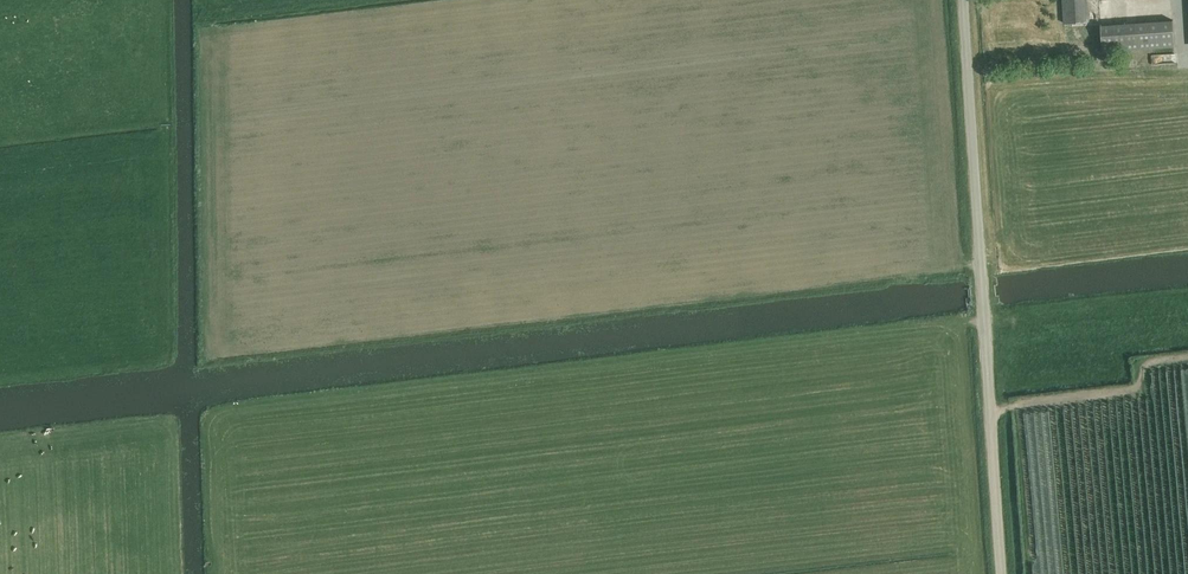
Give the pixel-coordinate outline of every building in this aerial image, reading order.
[(1064,23),(1088,21),(1087,0),(1063,0),(1064,23)] [(1098,49),(1171,46),(1170,20),(1097,23),(1098,49)] [(1153,377),(1166,374),(1165,368),(1151,372),(1153,377)]
